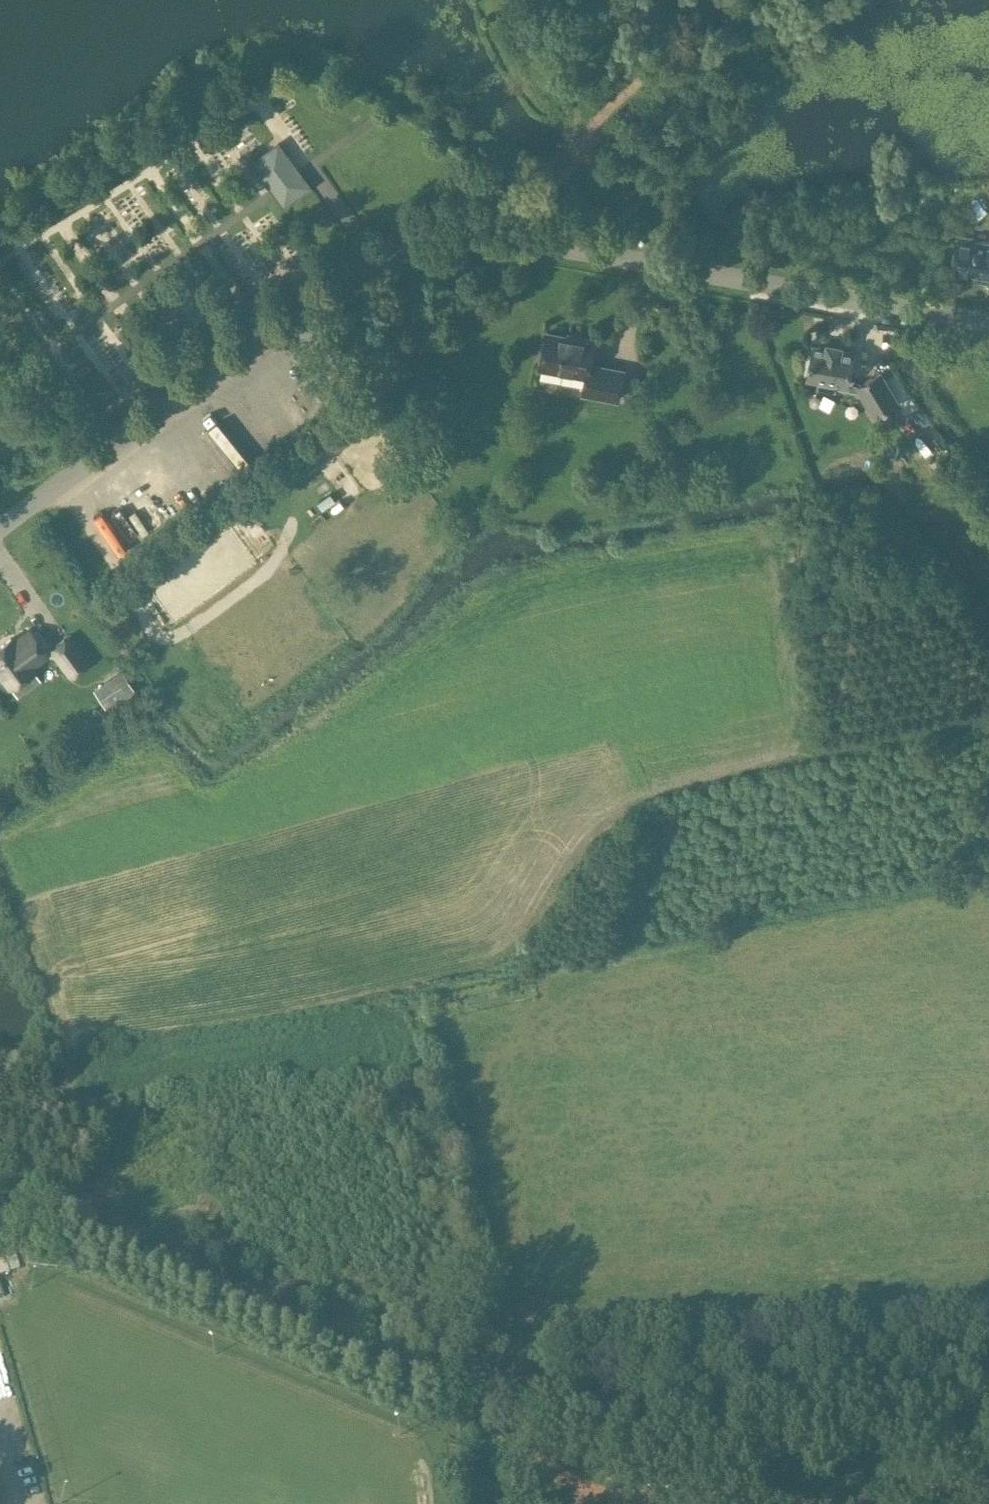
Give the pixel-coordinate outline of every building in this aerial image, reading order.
[(279,144),(254,162),(267,180),(292,162),(279,144)] [(975,241),(975,237),(959,235),(959,239),(956,238),(952,272),(988,277),(988,242),(975,241)] [(626,369),(591,362),(595,339),(580,337),(579,339),(546,333),(540,368),(584,376),(581,395),(620,402),(626,369)] [(836,391),(837,384),(849,386),(855,354),(841,351),(842,347),(828,344),(827,349),(814,346),(808,379),(819,381),(818,389),(836,391)] [(880,373),(857,387),(876,418),(899,404),(880,373)] [(0,646),(0,673),(9,686),(33,669),(30,666),(46,654),(31,635),(16,646),(10,639),(0,646)] [(51,649),(71,676),(88,663),(68,636),(51,649)] [(101,690),(110,702),(132,687),(123,674),(101,690)]
